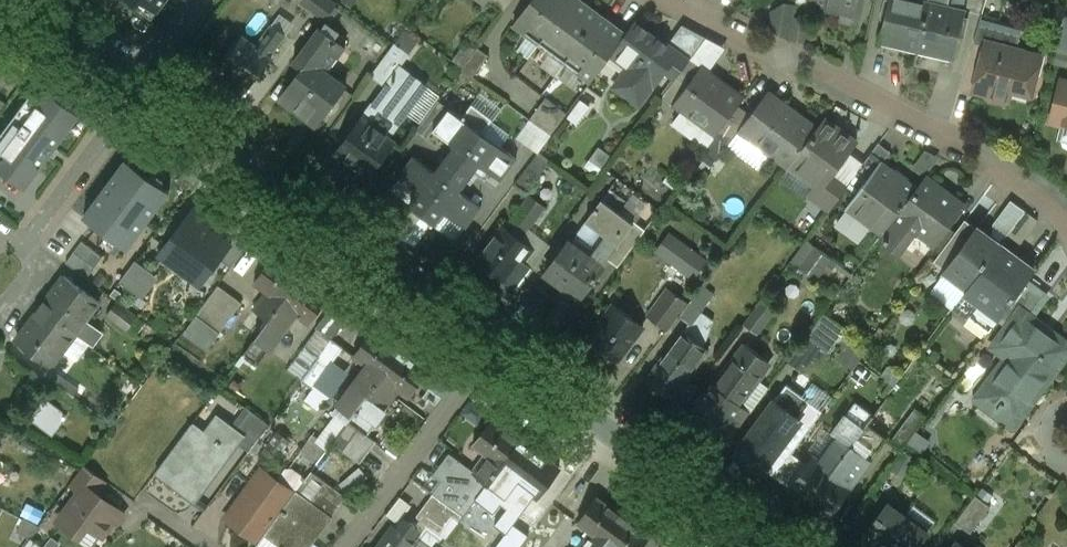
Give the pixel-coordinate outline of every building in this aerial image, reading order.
[(155,15),(166,0),(134,0),(155,15)] [(320,0),(307,0),(305,2),(319,12),(325,4),(320,0)] [(489,1),(505,13),(514,0),(490,0),(489,1)] [(514,24),(540,44),(572,0),(532,0),(514,24)] [(577,0),(572,0),(540,44),(565,63),(600,17),(577,0)] [(796,3),(859,17),(863,0),(797,0),(796,3)] [(926,0),(890,0),(880,44),(955,61),(967,10),(929,1),(926,0)] [(295,25),(283,15),(275,26),(287,36),(295,25)] [(1066,51),(1066,15),(1065,15),(1059,50),(1066,51)] [(1023,28),(982,16),(974,43),(988,47),(989,46),(1015,52),(1016,50),(1017,51),(1023,28)] [(600,17),(565,63),(591,82),(611,56),(625,36),(600,17)] [(658,41),(635,24),(636,23),(635,22),(625,36),(611,56),(632,71),(618,91),(639,106),(664,73),(675,81),(691,59),(690,58),(689,59),(670,45),(670,44),(669,43),(665,49),(656,43),(658,41)] [(274,26),(257,47),(272,58),(288,36),(275,26),(274,26)] [(346,48),(319,28),(294,62),(302,69),(304,68),(320,80),(326,72),(327,73),(346,48)] [(244,38),(222,67),(251,88),(273,59),(257,47),(244,38)] [(1015,52),(989,46),(988,47),(983,68),(981,67),(975,90),(993,95),(993,96),(994,100),(1005,102),(1008,100),(1011,88),(1019,83),(1033,86),(1041,57),(1017,51),(1016,50),(1015,52)] [(478,48),(462,70),(473,78),(489,56),(478,48)] [(675,81),(661,100),(671,107),(701,67),(702,67),(691,59),(675,81)] [(744,99),(701,67),(674,104),(675,105),(676,103),(685,110),(702,122),(701,124),(717,136),(739,106),(744,99)] [(320,80),(304,68),(302,69),(280,99),(317,126),(346,87),(327,73),(326,72),(320,80)] [(428,87),(403,69),(395,79),(421,97),(428,87)] [(395,79),(375,106),(370,103),(365,110),(378,120),(373,127),(390,139),(403,121),(411,111),(421,97),(395,79)] [(1061,82),(1051,120),(1066,124),(1066,83),(1061,82)] [(22,107),(1,135),(11,142),(0,157),(0,169),(26,188),(81,114),(48,91),(31,113),(22,107)] [(751,115),(739,131),(740,132),(789,168),(791,166),(818,129),(769,92),(751,115)] [(567,114),(546,98),(538,109),(559,125),(567,114)] [(706,150),(705,152),(718,162),(740,132),(739,131),(751,115),(739,106),(717,136),(706,150)] [(559,125),(538,109),(530,120),(551,135),(559,125)] [(455,146),(436,173),(415,157),(399,178),(421,193),(412,206),(436,224),(445,211),(467,227),(482,206),(461,191),(480,164),(501,180),(516,159),(450,110),(435,131),(455,146)] [(717,136),(701,124),(702,122),(685,110),(673,125),(706,150),(717,136)] [(417,115),(411,111),(403,121),(410,125),(417,115)] [(364,120),(339,153),(370,176),(395,143),(373,127),(364,120)] [(551,135),(530,120),(517,138),(538,153),(539,153),(551,135)] [(818,129),(791,166),(816,185),(822,189),(835,172),(856,143),(825,120),(818,129)] [(879,143),(859,171),(870,179),(882,162),(884,163),(892,153),(879,143)] [(538,153),(514,186),(526,195),(551,162),(539,153),(538,153)] [(170,191),(127,160),(85,216),(127,248),(170,191)] [(193,160),(177,182),(188,190),(204,169),(193,160)] [(870,179),(848,209),(883,235),(898,214),(918,188),(884,163),(882,162),(870,179)] [(835,172),(822,189),(816,185),(809,194),(829,210),(849,183),(835,172)] [(960,204),(925,179),(918,188),(898,214),(917,228),(920,224),(935,236),(929,244),(941,252),(956,232),(946,224),(960,204)] [(534,270),(525,262),(534,250),(522,240),(546,208),(530,195),(506,227),(503,225),(476,260),(518,291),(534,270)] [(232,224),(199,200),(158,256),(186,276),(190,271),(205,282),(232,245),(222,237),(232,224)] [(632,223),(602,200),(587,222),(608,237),(592,259),(603,267),(608,260),(634,224),(632,223)] [(1026,211),(1008,235),(1021,244),(1039,220),(1026,211)] [(917,228),(898,214),(883,235),(879,240),(900,255),(905,247),(903,246),(917,228)] [(941,252),(935,261),(946,269),(942,275),(966,292),(1000,245),(965,220),(956,232),(941,252)] [(634,224),(608,260),(618,267),(646,230),(634,221),(632,223),(634,224)] [(608,237),(587,222),(571,243),(592,259),(608,237)] [(705,261),(669,235),(657,252),(693,278),(705,261)] [(68,263),(91,278),(106,255),(83,240),(68,263)] [(571,243),(569,241),(545,273),(562,285),(566,280),(584,293),(580,298),(581,299),(604,268),(603,267),(592,259),(571,243)] [(809,242),(795,263),(822,280),(835,260),(809,242)] [(1000,245),(966,292),(980,303),(975,310),(995,324),(1000,318),(1027,282),(1035,271),(1000,245)] [(301,276),(274,256),(254,283),(267,292),(282,302),(300,278),(301,276)] [(124,282),(148,295),(161,274),(136,260),(124,282)] [(99,303),(65,278),(42,310),(76,335),(99,303)] [(327,297),(300,278),(282,302),(296,312),(309,322),(327,297)] [(1046,297),(1027,282),(1000,318),(1011,326),(1021,312),(1030,318),(1046,297)] [(702,285),(679,317),(692,327),(715,295),(702,285)] [(218,286),(196,316),(196,317),(220,334),(242,304),(218,286)] [(669,288),(649,316),(667,329),(688,301),(669,288)] [(282,302),(267,292),(253,310),(268,321),(282,302)] [(763,298),(744,324),(758,334),(777,309),(763,298)] [(572,308),(561,299),(545,320),(556,328),(572,308)] [(282,302),(268,321),(282,331),(296,312),(282,302)] [(335,302),(315,329),(331,340),(332,340),(351,314),(335,302)] [(136,319),(116,305),(107,317),(127,331),(136,319)] [(614,305),(589,339),(619,361),(644,327),(614,305)] [(76,335),(42,310),(18,342),(52,367),(76,335)] [(995,347),(1010,358),(983,393),(999,405),(998,407),(1001,409),(1002,407),(1018,419),(1066,353),(1066,345),(1030,318),(1021,312),(1011,326),(995,347)] [(824,314),(807,337),(830,354),(847,331),(824,314)] [(220,334),(196,317),(185,331),(209,349),(220,334)] [(256,337),(249,347),(262,357),(282,331),(268,321),(256,337)] [(256,337),(242,327),(227,347),(241,357),(249,347),(256,337)] [(400,351),(373,331),(354,356),(367,366),(382,377),(400,351)] [(697,340),(684,331),(676,341),(689,351),(697,340)] [(331,340),(301,381),(312,389),(343,348),(332,340),(331,340)] [(697,340),(689,351),(676,341),(669,350),(695,370),(710,350),(697,340)] [(746,343),(719,381),(717,380),(692,414),(697,418),(693,423),(712,437),(716,432),(720,435),(721,434),(742,405),(746,400),(741,397),(768,359),(746,343)] [(695,370),(669,350),(646,380),(673,400),(688,380),(695,370)] [(427,371),(400,351),(382,377),(395,387),(408,396),(427,371)] [(367,366),(341,400),(356,411),(368,395),(382,377),(367,366)] [(68,383),(50,370),(43,380),(61,393),(68,383)] [(395,387),(382,377),(368,395),(382,405),(395,387)] [(688,380),(673,400),(683,408),(698,388),(688,380)] [(356,411),(349,421),(367,434),(386,408),(382,405),(368,395),(356,411)] [(67,416),(46,400),(32,419),(53,434),(67,416)] [(855,401),(831,434),(837,438),(838,436),(851,446),(868,424),(875,415),(855,401)] [(774,402),(739,449),(764,468),(799,420),(774,402)] [(742,405),(721,434),(730,441),(751,412),(742,405)] [(270,423),(249,408),(233,430),(242,436),(241,437),(253,446),(270,423)] [(916,408),(891,443),(901,451),(907,443),(927,416),(916,408)] [(204,433),(192,424),(156,473),(194,501),(241,437),(242,436),(233,430),(215,417),(204,433)] [(520,440),(493,420),(474,445),(488,455),(501,465),(520,440)] [(810,428),(799,420),(764,468),(775,476),(792,453),(810,428)] [(367,434),(349,421),(333,443),(360,462),(376,440),(367,434)] [(851,446),(832,472),(851,486),(887,438),(868,424),(851,446)] [(820,460),(812,455),(788,487),(809,503),(832,472),(851,446),(838,436),(837,438),(820,460)] [(488,483),(476,499),(499,517),(494,524),(507,533),(535,496),(537,498),(559,469),(520,440),(501,465),(488,483)] [(475,472),(450,453),(433,475),(442,482),(433,494),(457,512),(463,516),(474,501),(476,499),(488,483),(474,473),(475,472)] [(775,476),(774,477),(784,484),(802,460),(792,453),(775,476)] [(474,473),(488,483),(501,465),(488,455),(475,472),(474,473)] [(106,481),(85,466),(70,485),(81,493),(86,486),(97,494),(106,481)] [(293,472),(288,472),(284,474),(276,484),(293,496),(296,492),(306,478),(303,476),(302,478),(293,472)] [(832,472),(809,502),(829,517),(852,486),(851,486),(832,472)] [(261,473),(228,517),(260,541),(265,535),(293,496),(276,484),(261,473)] [(81,493),(59,523),(79,537),(87,525),(102,536),(112,521),(110,519),(117,509),(97,494),(86,486),(81,493)] [(265,535),(277,545),(280,546),(312,546),(314,544),(313,543),(321,533),(322,533),(332,519),(331,518),(340,507),(321,493),(313,504),(296,492),(293,496),(265,535)] [(433,494),(415,517),(440,535),(453,517),(457,512),(433,494)] [(625,516),(598,496),(578,522),(590,531),(605,542),(625,516)] [(976,496),(956,523),(971,535),(991,508),(976,496)] [(887,504),(863,537),(877,546),(917,546),(927,533),(887,504)] [(463,516),(457,512),(453,517),(459,521),(463,516)] [(625,516),(605,542),(612,546),(644,546),(652,536),(625,516)] [(379,546),(412,546),(415,544),(410,541),(414,535),(414,534),(415,533),(415,531),(415,529),(414,527),(413,526),(411,525),(409,524),(406,524),(405,524),(403,525),(402,526),(398,532),(393,529),(379,546)] [(590,531),(579,546),(602,546),(605,542),(590,531)]
